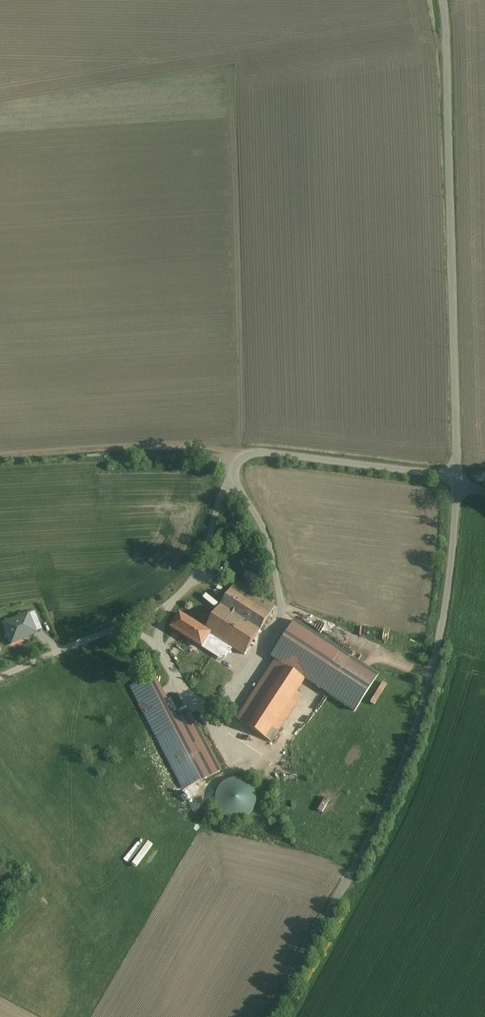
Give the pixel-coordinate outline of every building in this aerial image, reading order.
[(236,582),(205,630),(223,642),(245,655),(275,606),(236,582)] [(214,655),(223,642),(205,630),(180,614),(171,629),(214,655)] [(27,615),(4,625),(11,641),(18,638),(19,640),(35,633),(27,615)] [(295,621),(271,657),(277,661),(310,683),(355,712),(379,675),(295,621)] [(277,661),(238,722),(271,743),(310,683),(277,661)] [(135,686),(182,791),(222,773),(195,711),(178,719),(174,710),(178,709),(173,698),(167,700),(159,684),(142,692),(138,684),(135,686)] [(230,819),(236,820),(242,819),(247,816),(252,812),(255,807),(257,801),(256,795),(254,789),(249,784),(243,780),(237,779),(230,780),(223,783),(219,788),(216,794),(216,800),(217,806),(220,812),(224,816),(230,819)]
